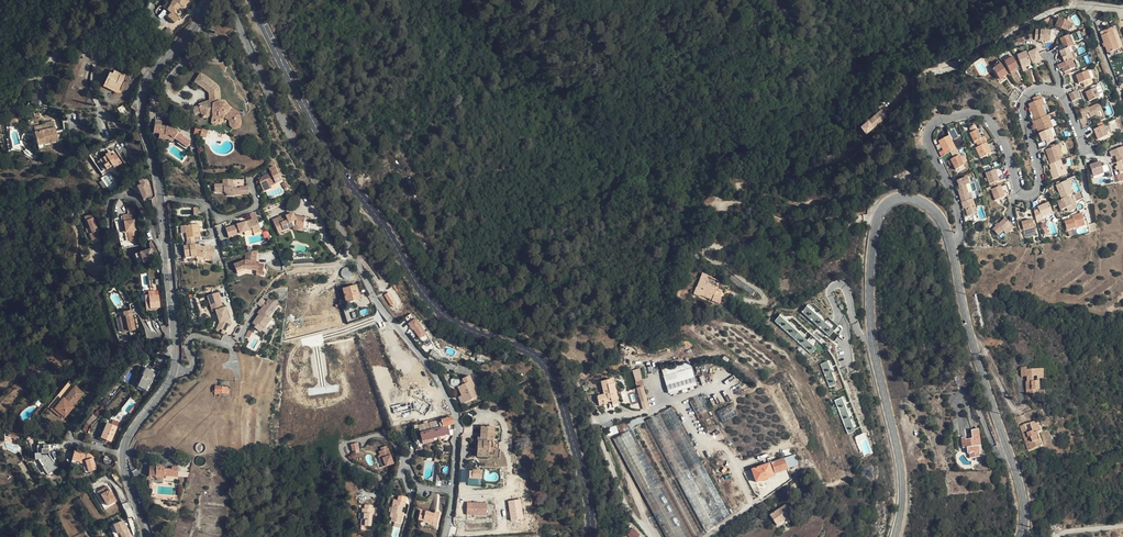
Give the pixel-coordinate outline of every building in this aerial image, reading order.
[(163,8),(170,13),(167,16),(175,23),(179,19),(172,13),(174,11),(176,9),(177,10),(181,6),(182,7),(182,6),(187,0),(171,0),(169,3),(168,2),(163,8)] [(1058,17),(1056,22),(1055,24),(1054,23),(1054,21),(1050,19),(1048,23),(1066,30),(1067,26),(1069,21),(1058,17)] [(1106,34),(1103,35),(1104,37),(1110,52),(1121,47),(1113,26),(1105,29),(1106,34)] [(162,33),(168,39),(174,33),(168,27),(162,33)] [(1039,38),(1039,40),(1049,40),(1049,31),(1034,31),(1034,38),(1039,38)] [(1063,67),(1066,74),(1071,72),(1070,69),(1075,66),(1072,58),(1073,58),(1068,47),(1073,45),(1069,35),(1060,38),(1062,44),(1064,49),(1060,50),(1062,56),(1064,61),(1058,64),(1059,68),(1063,67)] [(1041,61),(1039,55),(1036,50),(1027,54),(1033,64),(1036,63),(1041,61)] [(1027,70),(1026,67),(1025,65),(1030,63),(1026,53),(1025,53),(1016,57),(1024,72),(1027,70)] [(1018,69),(1012,58),(1011,59),(1004,63),(1011,74),(1016,71),(1018,69)] [(991,69),(993,71),(1000,66),(998,63),(991,69)] [(1000,66),(993,71),(1000,81),(1008,76),(1000,66)] [(1087,69),(1076,74),(1080,82),(1090,78),(1087,69)] [(119,77),(112,74),(109,73),(103,86),(118,93),(124,78),(120,75),(119,77)] [(199,107),(203,118),(203,119),(205,119),(212,115),(211,123),(212,124),(213,124),(220,125),(222,124),(225,118),(229,121),(229,124),(230,126),(230,127),(232,128),(233,129),(235,129),(239,128),(241,126),(241,125),(242,124),(240,114),(230,107),(228,105),(226,102),(225,101),(224,101),(221,100),(220,89),(220,88),(219,86),(218,85),(210,78),(202,74),(201,73),(200,73),(200,74),(194,81),(194,83),(196,84),(200,86),(208,93),(209,100),(199,103),(199,104),(198,105),(199,107)] [(1008,76),(1000,81),(1002,84),(1009,78),(1008,76)] [(1097,87),(1086,91),(1090,100),(1100,96),(1097,87)] [(1012,97),(1015,102),(1020,102),(1023,94),(1018,90),(1016,91),(1012,97)] [(1080,98),(1077,90),(1067,94),(1071,99),(1072,101),(1080,98)] [(1035,103),(1029,106),(1036,122),(1047,118),(1043,108),(1040,101),(1043,100),(1041,97),(1034,99),(1035,103)] [(1087,106),(1080,109),(1083,117),(1087,115),(1086,113),(1085,111),(1088,110),(1089,112),(1094,124),(1106,119),(1100,103),(1088,108),(1087,106)] [(885,117),(880,112),(860,130),(866,136),(885,117)] [(1039,135),(1050,131),(1056,129),(1051,116),(1047,118),(1036,122),(1033,124),(1034,128),(1036,127),(1039,135)] [(34,132),(38,145),(44,144),(59,140),(54,120),(44,123),(45,124),(46,129),(35,132),(34,132)] [(46,129),(45,124),(34,126),(35,132),(46,129)] [(162,125),(155,124),(154,133),(160,134),(170,135),(174,139),(188,147),(191,142),(178,133),(179,132),(174,128),(173,128),(161,126),(162,125)] [(1104,126),(1095,130),(1099,140),(1109,136),(1104,126)] [(203,129),(196,127),(194,134),(197,135),(200,136),(202,130),(203,129)] [(984,131),(983,131),(977,133),(976,134),(979,144),(981,143),(981,145),(982,149),(991,146),(989,139),(986,140),(984,131)] [(1055,143),(1050,131),(1039,135),(1042,143),(1046,142),(1047,145),(1055,143)] [(946,140),(952,153),(957,151),(963,148),(957,135),(946,140)] [(991,146),(982,149),(979,150),(983,161),(994,157),(991,146)] [(1062,161),(1057,147),(1051,149),(1047,151),(1052,165),(1062,161)] [(1109,152),(1111,157),(1116,156),(1118,162),(1122,161),(1122,147),(1109,152)] [(960,158),(957,151),(952,153),(947,155),(950,162),(955,160),(957,159),(960,158)] [(100,159),(106,169),(107,170),(113,166),(114,168),(122,163),(115,153),(111,156),(109,152),(105,154),(106,155),(100,159)] [(966,156),(960,158),(957,159),(959,163),(962,169),(970,165),(966,156)] [(106,169),(100,159),(97,162),(103,171),(106,169)] [(1055,180),(1067,175),(1064,167),(1062,161),(1052,165),(1051,165),(1053,170),(1055,174),(1053,175),(1055,180)] [(1091,163),(1087,165),(1089,172),(1093,171),(1094,174),(1104,171),(1102,162),(1097,163),(1091,165),(1091,163)] [(270,173),(262,177),(262,180),(259,181),(262,187),(266,185),(270,186),(276,184),(275,182),(280,179),(275,167),(269,170),(270,173)] [(1003,181),(1000,170),(987,174),(990,185),(996,183),(1003,181)] [(962,180),(966,195),(971,194),(976,192),(972,177),(962,180)] [(144,179),(137,182),(139,186),(137,187),(143,199),(149,197),(151,194),(144,179)] [(223,184),(221,184),(221,192),(224,192),(229,196),(234,195),(241,194),(249,194),(249,187),(240,187),(240,188),(235,189),(235,187),(233,185),(233,179),(223,179),(223,184)] [(1074,196),(1071,190),(1068,182),(1058,186),(1063,200),(1072,197),(1074,196)] [(1008,197),(1005,186),(998,188),(992,190),(995,201),(1008,197)] [(973,200),(971,194),(966,195),(961,196),(963,202),(965,202),(973,200)] [(1068,209),(1069,210),(1074,208),(1072,202),(1074,201),(1072,197),(1063,200),(1058,202),(1062,211),(1068,209)] [(966,209),(968,208),(970,208),(970,210),(969,210),(972,222),(976,221),(975,217),(975,215),(980,214),(976,199),(973,200),(965,202),(966,209)] [(1076,201),(1074,201),(1072,202),(1074,208),(1069,210),(1070,213),(1079,209),(1076,201)] [(1039,221),(1045,219),(1044,218),(1048,217),(1047,215),(1053,213),(1049,203),(1038,207),(1039,209),(1040,211),(1036,213),(1039,221)] [(128,232),(130,241),(138,240),(133,213),(123,214),(126,232),(128,232)] [(273,220),(278,233),(284,230),(293,226),(304,228),(305,218),(295,216),(293,213),(287,216),(288,220),(284,222),(281,216),(273,220)] [(89,234),(91,240),(100,237),(91,214),(84,216),(88,226),(89,226),(92,232),(89,234)] [(1082,222),(1081,216),(1074,217),(1074,221),(1066,223),(1068,232),(1087,227),(1086,221),(1082,222)] [(249,230),(248,228),(252,226),(253,230),(260,228),(257,218),(252,219),(226,228),(229,237),(249,230)] [(1004,230),(1005,232),(1012,225),(1006,218),(994,229),(998,235),(1004,230)] [(1022,220),(1018,221),(1020,230),(1024,229),(1025,233),(1036,230),(1033,220),(1023,222),(1022,220)] [(187,233),(188,242),(195,241),(201,240),(199,224),(188,225),(189,233),(187,233)] [(184,246),(185,256),(191,255),(191,257),(197,256),(196,253),(203,255),(204,253),(212,255),(214,247),(205,245),(204,247),(195,245),(188,246),(184,246)] [(150,249),(139,252),(134,254),(135,258),(140,256),(142,263),(153,259),(150,249)] [(256,263),(256,261),(257,252),(248,255),(247,262),(235,266),(238,273),(245,270),(246,269),(257,270),(256,274),(263,275),(264,264),(259,264),(256,263)] [(708,276),(702,274),(697,288),(696,287),(693,294),(700,296),(700,295),(712,300),(712,301),(719,304),(721,298),(714,295),(716,289),(705,284),(708,276)] [(750,288),(735,279),(733,282),(748,291),(750,288)] [(360,299),(356,285),(343,289),(347,303),(360,299)] [(682,301),(685,291),(678,289),(675,299),(682,301)] [(155,296),(155,291),(145,293),(146,308),(160,307),(158,295),(155,296)] [(216,311),(219,323),(227,327),(230,322),(226,311),(225,312),(224,308),(221,309),(219,301),(220,300),(218,292),(210,295),(211,298),(208,299),(211,308),(214,307),(215,311),(216,311)] [(390,292),(384,296),(391,306),(392,305),(393,308),(400,304),(398,302),(396,303),(390,292)] [(278,305),(269,298),(264,304),(262,307),(260,309),(262,310),(260,313),(253,323),(256,325),(258,323),(265,327),(272,318),(269,316),(278,305)] [(829,336),(833,331),(807,307),(802,312),(829,336)] [(130,331),(128,310),(120,311),(120,315),(116,315),(118,332),(130,331)] [(774,322),(811,354),(816,349),(779,316),(774,322)] [(415,319),(408,324),(412,329),(412,328),(414,327),(415,328),(413,329),(419,337),(425,345),(426,346),(431,343),(415,319)] [(227,327),(219,323),(216,330),(223,335),(227,327)] [(265,327),(258,323),(256,325),(255,327),(262,332),(265,327)] [(431,349),(427,353),(434,358),(437,354),(437,353),(431,349)] [(663,370),(665,376),(692,368),(691,362),(663,370)] [(835,385),(827,362),(820,364),(829,387),(835,385)] [(1040,389),(1039,378),(1043,378),(1043,369),(1027,369),(1027,367),(1022,368),(1022,376),(1027,376),(1028,381),(1026,381),(1027,395),(1037,394),(1037,389),(1040,389)] [(137,386),(146,391),(151,381),(150,380),(154,373),(144,368),(141,376),(142,376),(137,386)] [(692,368),(665,376),(670,394),(697,386),(692,368)] [(633,371),(636,382),(643,379),(640,371),(640,369),(633,371)] [(462,404),(477,397),(473,388),(475,387),(469,376),(462,379),(465,384),(458,387),(462,396),(458,397),(462,404)] [(614,384),(613,384),(612,379),(601,382),(604,395),(597,396),(599,403),(603,402),(604,403),(608,402),(611,401),(617,399),(614,384)] [(643,379),(636,382),(638,388),(643,387),(645,386),(643,379)] [(69,412),(84,393),(69,381),(48,407),(60,417),(62,415),(65,418),(69,412)] [(215,386),(215,392),(214,397),(219,397),(220,393),(228,393),(228,387),(215,386)] [(638,388),(637,388),(644,409),(650,407),(643,387),(638,388)] [(695,412),(698,417),(704,414),(703,411),(696,399),(694,395),(688,399),(695,412)] [(703,396),(696,399),(703,411),(704,414),(710,411),(710,410),(703,396)] [(854,432),(842,397),(835,400),(848,434),(854,432)] [(416,403),(415,401),(392,406),(394,414),(411,410),(412,411),(415,411),(423,415),(428,406),(420,402),(416,403)] [(734,408),(731,404),(721,409),(717,412),(722,423),(737,415),(734,408)] [(129,412),(132,415),(137,409),(134,406),(129,412)] [(706,532),(729,516),(699,458),(671,408),(646,421),(706,532)] [(420,432),(422,439),(450,432),(448,425),(454,424),(452,417),(441,420),(442,422),(443,427),(440,427),(420,432)] [(643,422),(641,417),(627,422),(631,429),(631,430),(618,437),(673,536),(700,536),(704,534),(656,445),(647,428),(643,422)] [(440,427),(439,423),(438,420),(418,425),(420,432),(440,427)] [(1025,424),(1021,426),(1028,449),(1042,445),(1040,439),(1039,439),(1037,434),(1038,434),(1038,431),(1040,430),(1037,420),(1030,423),(1032,430),(1027,432),(1025,424)] [(91,425),(87,423),(83,430),(87,433),(91,425)] [(101,438),(106,440),(111,442),(117,427),(107,423),(101,438)] [(611,427),(612,434),(619,432),(617,426),(611,427)] [(493,449),(494,442),(493,442),(493,439),(494,439),(494,427),(481,427),(481,433),(478,433),(477,457),(489,457),(489,453),(489,448),(493,449)] [(978,429),(975,430),(978,454),(973,455),(974,457),(981,456),(978,429)] [(969,458),(974,457),(973,455),(978,454),(975,430),(970,430),(971,438),(965,439),(964,436),(960,437),(961,448),(966,447),(967,452),(968,452),(969,458)] [(450,432),(422,439),(422,441),(450,434),(450,432)] [(28,440),(14,436),(13,439),(22,442),(22,445),(26,447),(28,440)] [(38,460),(48,474),(58,468),(49,455),(48,445),(37,446),(38,453),(35,453),(35,459),(38,459),(38,460)] [(361,447),(355,449),(356,455),(363,454),(361,447)] [(85,460),(86,464),(89,472),(97,469),(93,458),(89,457),(90,454),(74,450),(72,460),(80,462),(80,459),(85,460)] [(383,458),(381,458),(384,465),(380,466),(383,475),(394,471),(388,456),(387,456),(386,453),(381,455),(383,458)] [(795,455),(771,463),(775,473),(794,466),(794,464),(798,463),(795,455)] [(756,482),(773,476),(769,464),(752,470),(756,482)] [(161,468),(161,467),(161,466),(160,465),(158,465),(157,465),(157,466),(150,466),(150,476),(156,477),(157,475),(164,475),(178,476),(178,471),(178,467),(172,467),(172,469),(164,469),(161,468)] [(482,470),(474,470),(473,477),(481,478),(482,470)] [(358,476),(356,486),(366,488),(368,478),(358,476)] [(117,500),(108,485),(101,489),(104,493),(102,494),(106,501),(108,505),(117,500)] [(104,493),(101,489),(97,491),(104,502),(106,501),(102,494),(104,493)] [(394,499),(391,513),(393,513),(392,517),(391,521),(401,524),(403,515),(401,515),(402,512),(403,507),(405,507),(406,503),(399,501),(399,500),(394,499)] [(523,519),(520,499),(508,501),(511,521),(523,519)] [(486,516),(487,504),(467,502),(466,515),(486,516)] [(364,519),(362,519),(361,525),(371,526),(373,505),(365,504),(365,508),(362,508),(362,513),(364,513),(364,519)] [(786,505),(770,515),(777,525),(786,519),(789,522),(795,517),(786,505)] [(420,511),(419,518),(423,519),(429,520),(433,521),(432,525),(437,526),(439,515),(435,513),(420,511)] [(110,526),(114,535),(117,534),(118,536),(126,536),(120,522),(110,526)]
